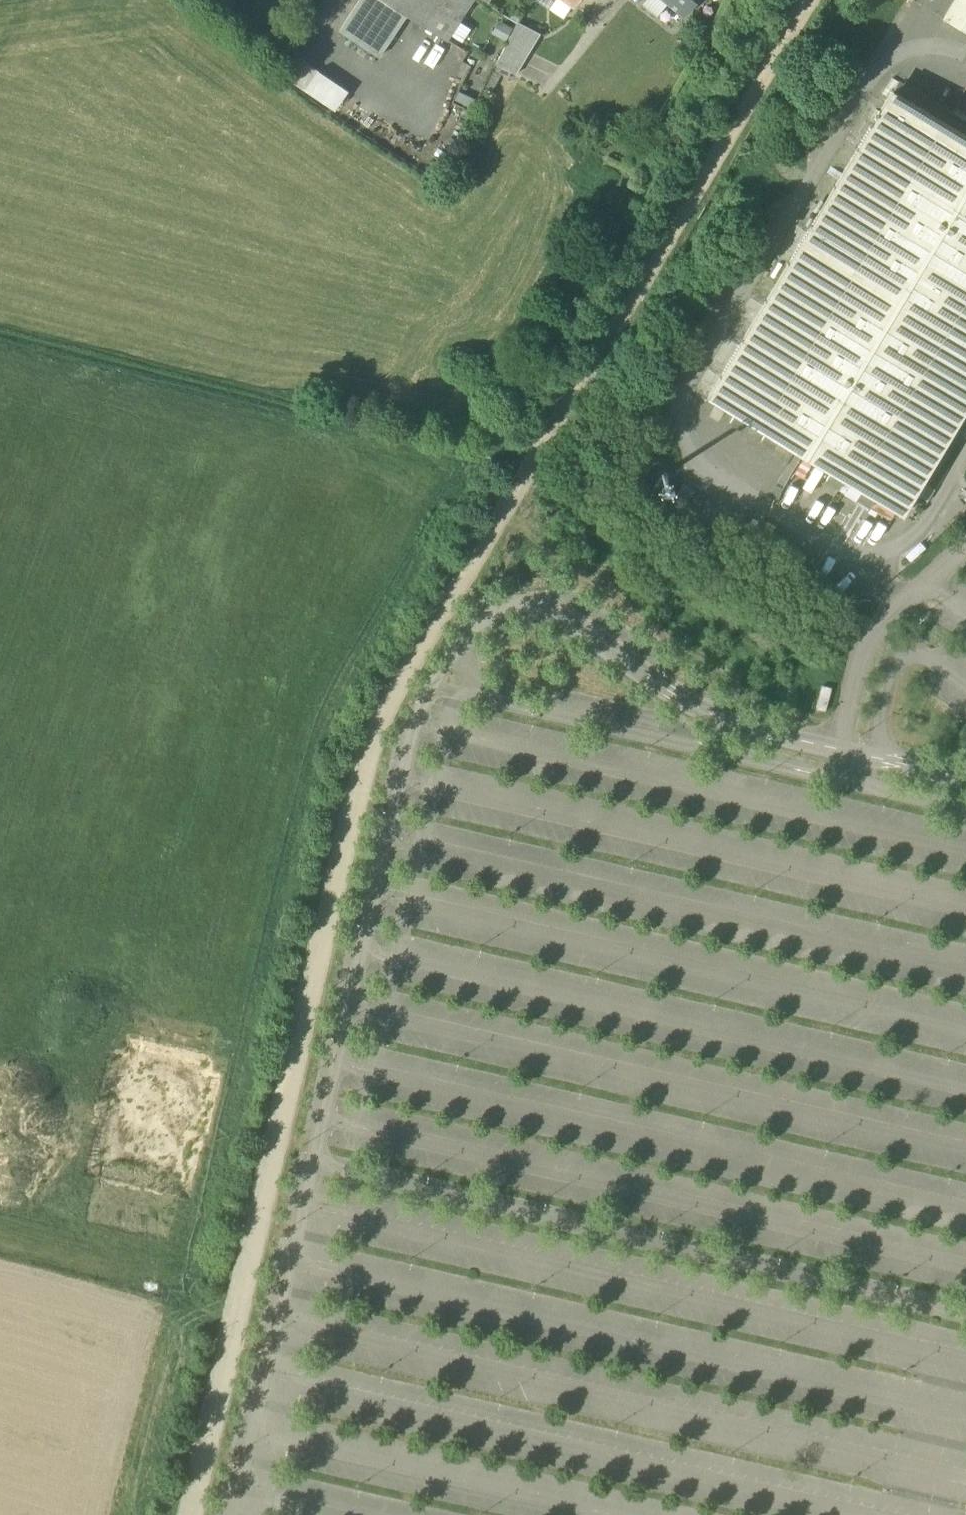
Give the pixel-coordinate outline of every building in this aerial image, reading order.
[(383,0),(360,0),(340,30),(367,47),(380,56),(407,16),(383,0)] [(407,16),(424,27),(446,42),(473,0),(383,0),(407,16)] [(683,17),(697,0),(663,0),(683,17)] [(943,18),(965,31),(965,0),(954,0),(943,18)] [(493,30),(506,40),(515,29),(502,19),(493,30)] [(540,34),(519,23),(497,63),(516,74),(540,34)] [(341,110),(354,89),(322,69),(309,90),(341,110)] [(891,89),(704,400),(899,519),(965,410),(965,134),(891,89)]
